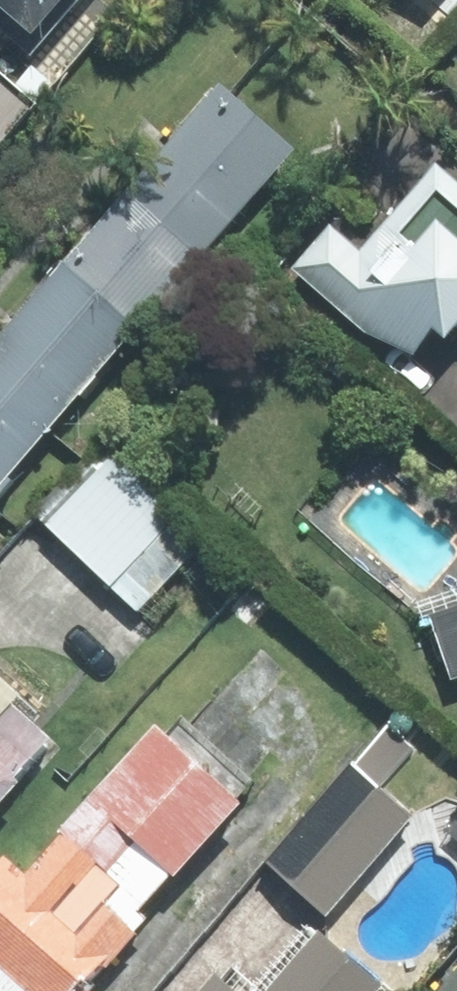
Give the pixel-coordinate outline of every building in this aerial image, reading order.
[(79,0),(0,0),(0,21),(36,52),(79,0)] [(227,83),(0,347),(0,499),(303,148),(227,83)] [(452,163),(371,254),(338,225),(303,264),(416,366),(456,320),(456,168),(452,163)] [(206,542),(111,444),(39,514),(135,612),(206,542)] [(436,599),(456,667),(456,592),(436,599)] [(40,783),(32,775),(66,739),(26,701),(36,692),(0,658),(0,825),(40,783)] [(388,720),(270,863),(292,882),(201,990),(404,990),(414,980),(341,919),(428,814),(391,783),(421,747),(388,720)] [(258,804),(178,726),(35,872),(21,858),(0,879),(0,990),(6,984),(13,990),(111,990),(100,980),(155,923),(148,916),(258,804)]
